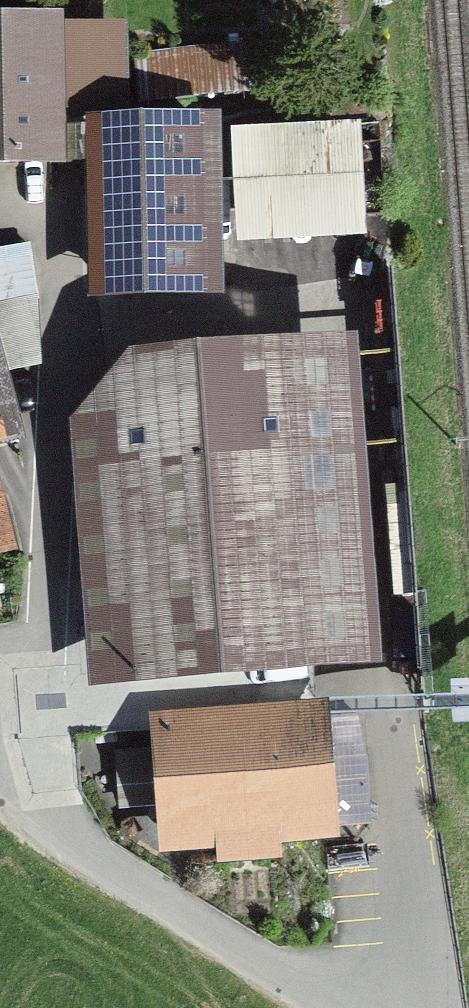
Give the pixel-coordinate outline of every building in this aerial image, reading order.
[(110,29),(0,30),(0,151),(51,150),(50,138),(109,137),(109,129),(111,129),(110,29)] [(241,48),(244,88),(293,83),(290,43),(241,48)] [(241,48),(141,56),(144,97),(244,88),(241,48)] [(362,121),(233,126),(238,241),(367,236),(362,121)] [(204,288),(204,127),(111,129),(109,129),(109,137),(112,289),(204,288)] [(0,241),(5,365),(41,364),(37,240),(0,241)] [(112,411),(130,670),(310,657),(288,358),(148,368),(112,411)] [(17,438),(0,376),(0,443),(17,438)] [(163,725),(171,840),(325,828),(316,714),(163,725)]
